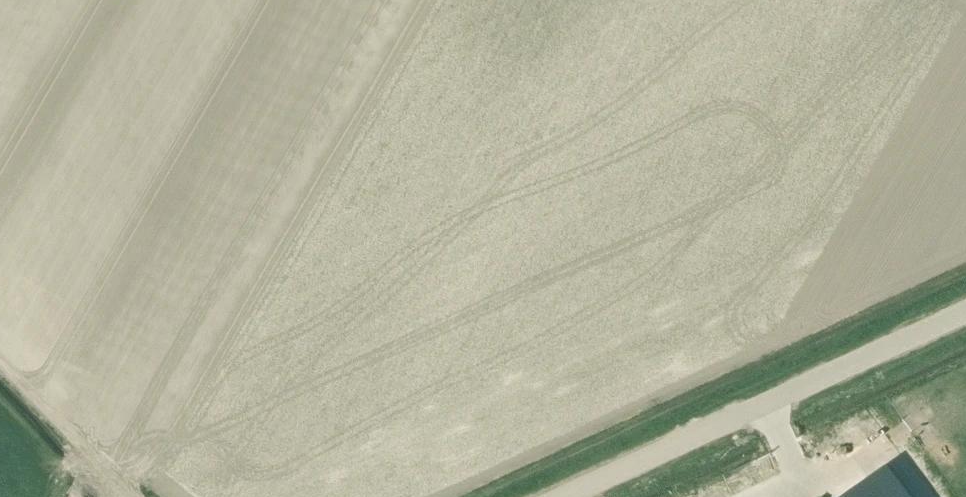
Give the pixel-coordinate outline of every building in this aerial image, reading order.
[(868,480),(846,496),(881,496),(868,480)]
